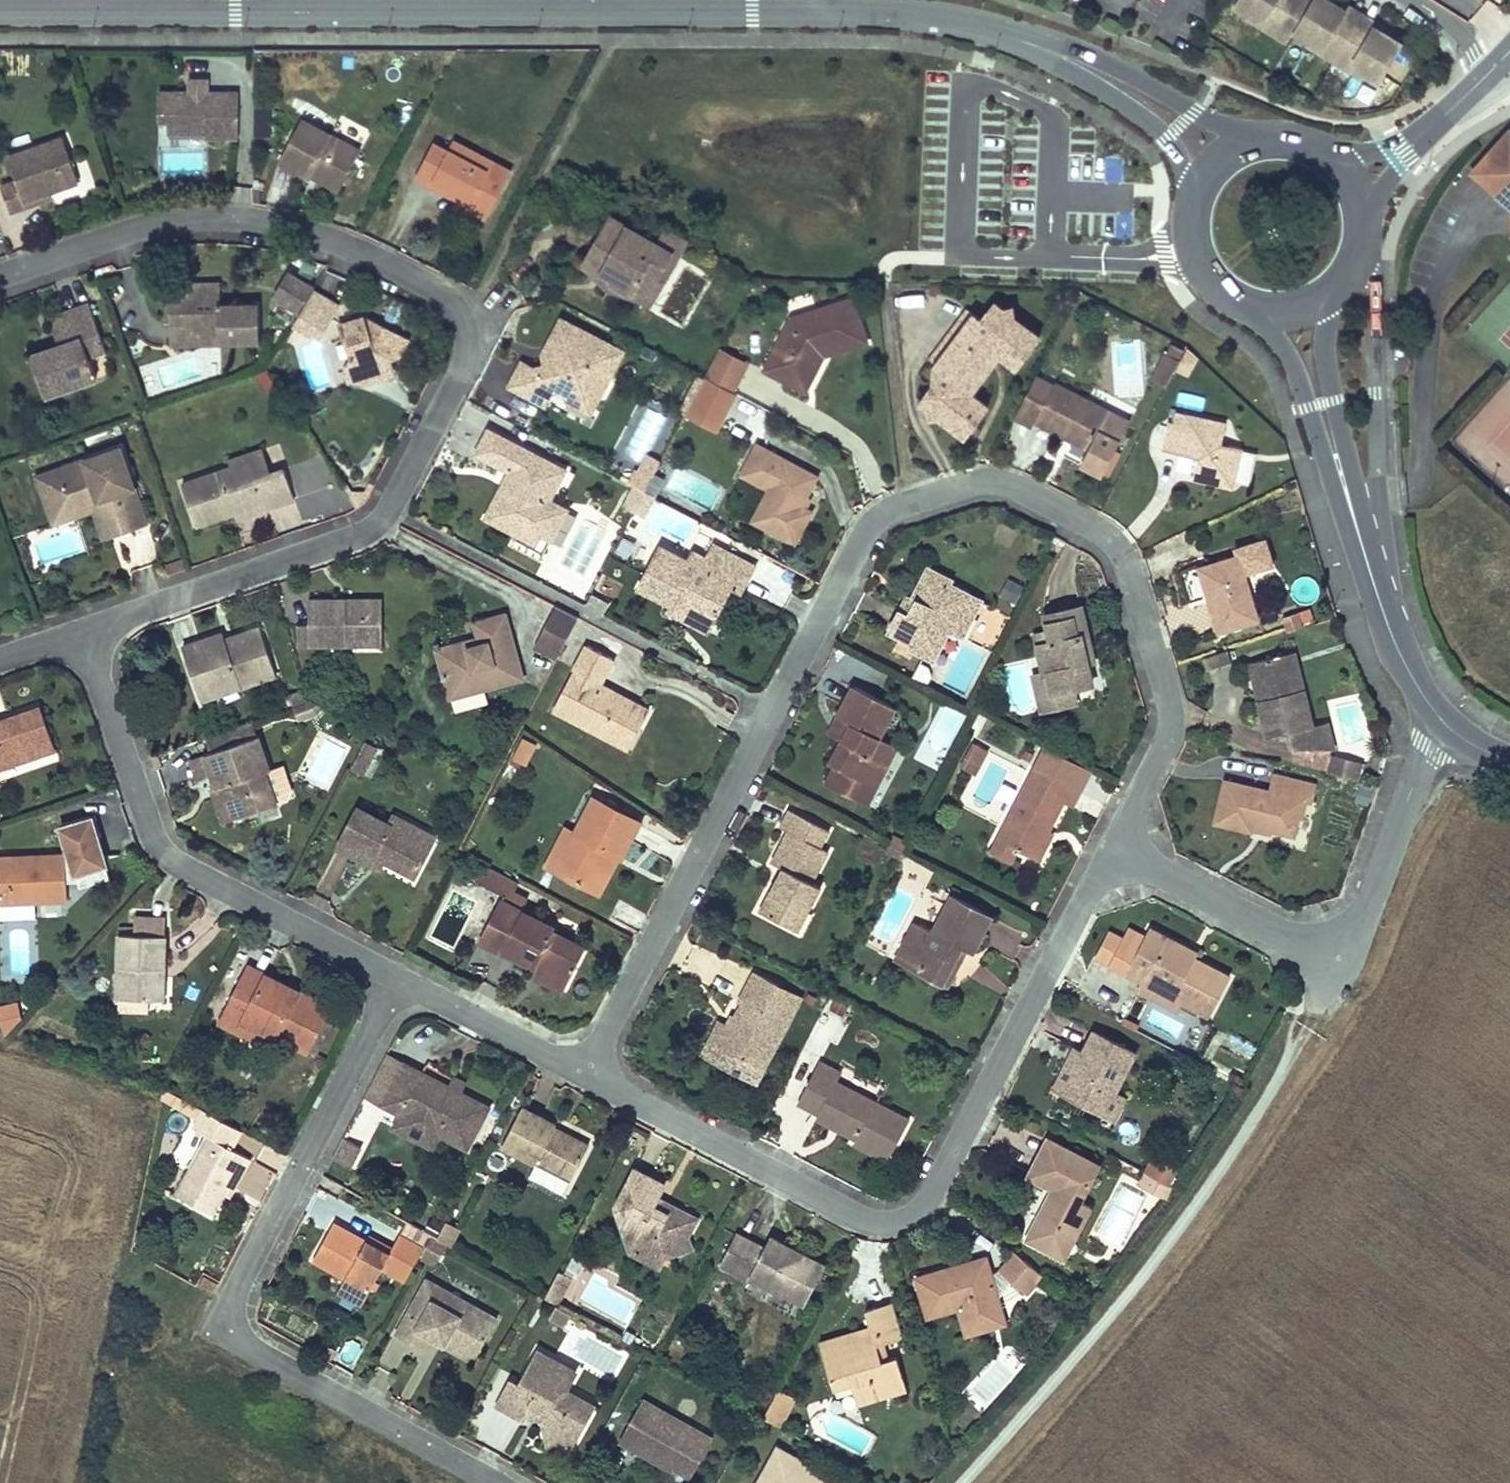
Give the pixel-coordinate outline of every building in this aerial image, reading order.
[(1233,9),(1249,18),(1256,23),(1268,18),(1281,25),(1295,2),(1292,0),(1238,0),(1233,9)] [(1295,2),(1281,25),(1268,18),(1256,23),(1249,18),(1246,22),(1285,45),(1292,33),(1312,0),(1292,0),(1295,2)] [(1324,0),(1312,0),(1292,33),(1308,43),(1315,48),(1327,42),(1339,50),(1354,26),(1341,19),(1345,12),(1329,3),(1324,0)] [(1360,16),(1334,0),(1331,0),(1329,3),(1345,12),(1341,19),(1354,26),(1360,16)] [(1388,33),(1360,16),(1354,26),(1366,34),(1370,28),(1386,37),(1388,33)] [(1377,84),(1400,45),(1386,37),(1370,28),(1366,34),(1354,26),(1339,50),(1353,58),(1353,70),(1361,75),(1377,84)] [(1305,47),(1332,63),(1339,50),(1327,42),(1315,48),(1308,43),(1305,47)] [(1339,50),(1332,63),(1358,79),(1361,75),(1353,70),(1353,58),(1339,50)] [(191,93),(159,92),(160,123),(168,122),(168,130),(206,131),(206,135),(238,134),(238,93),(209,93),(209,79),(190,79),(191,93)] [(310,180),(311,178),(315,169),(345,185),(361,155),(302,123),(280,164),(310,180)] [(1472,173),(1486,186),(1509,158),(1509,132),(1509,131),(1472,173)] [(22,204),(48,194),(76,184),(60,139),(7,158),(15,182),(0,187),(0,190),(8,214),(24,209),(22,204)] [(416,180),(432,189),(436,183),(471,203),(468,210),(466,212),(485,224),(511,176),(454,145),(449,154),(433,146),(416,180)] [(1486,186),(1509,207),(1509,158),(1486,186)] [(315,169),(311,178),(340,194),(345,185),(315,169)] [(288,204),(290,171),(274,170),(273,203),(288,204)] [(436,183),(432,189),(468,210),(471,203),(436,183)] [(48,194),(22,204),(24,209),(50,200),(48,194)] [(611,216),(585,262),(602,272),(605,267),(617,274),(614,278),(632,289),(640,275),(653,282),(671,249),(655,240),(611,216)] [(665,223),(655,240),(671,249),(653,282),(640,275),(632,289),(655,302),(691,236),(665,223)] [(291,277),(276,303),(301,318),(313,296),(316,292),(291,277)] [(223,308),(223,289),(173,290),(173,307),(185,307),(185,328),(174,328),(174,350),(203,350),(203,342),(223,341),(223,348),(259,347),(260,308),(234,308),(233,314),(223,314),(223,308)] [(768,366),(785,374),(787,369),(804,376),(819,344),(826,342),(828,348),(869,334),(855,290),(794,311),(768,366)] [(923,394),(931,401),(932,401),(942,400),(943,400),(956,411),(952,416),(969,428),(992,398),(975,384),(963,375),(971,366),(973,367),(979,367),(981,367),(982,366),(986,361),(987,358),(987,356),(986,352),(984,349),(992,339),(1004,348),(1020,360),(1044,328),(1027,314),(1022,320),(1009,310),(1008,300),(998,293),(985,311),(971,301),(923,366),(936,376),(923,394)] [(339,311),(313,296),(301,318),(327,333),(339,311)] [(1010,301),(1008,300),(1009,310),(1019,308),(1018,308),(1018,300),(1010,301)] [(185,307),(173,307),(174,328),(185,328),(185,307)] [(1019,308),(1009,310),(1022,320),(1027,314),(1019,308)] [(49,353),(30,360),(39,387),(53,382),(58,396),(94,384),(87,363),(105,357),(88,309),(48,322),(55,343),(58,350),(49,353)] [(298,322),(282,312),(275,323),(291,333),(294,329),(295,327),(298,322)] [(295,327),(294,329),(320,343),(327,333),(301,318),(298,322),(295,327)] [(566,386),(570,402),(586,396),(598,401),(622,350),(561,320),(545,354),(553,358),(545,374),(524,364),(513,387),(546,403),(552,391),(566,386)] [(340,330),(345,344),(351,345),(355,360),(351,366),(345,378),(359,386),(376,381),(382,385),(396,380),(392,365),(402,362),(410,346),(366,321),(340,330)] [(963,375),(975,384),(1004,348),(992,339),(984,349),(986,352),(987,356),(987,358),(986,361),(982,366),(981,367),(979,367),(973,367),(971,366),(963,375)] [(1202,349),(1192,340),(1184,355),(1194,360),(1195,361),(1202,349)] [(787,369),(785,374),(808,385),(824,349),(828,348),(826,342),(819,344),(804,376),(787,369)] [(55,343),(47,346),(49,353),(58,350),(55,343)] [(351,345),(345,344),(351,366),(355,360),(351,345)] [(1185,351),(1172,344),(1162,362),(1175,369),(1185,351)] [(1194,360),(1184,355),(1181,361),(1191,366),(1194,360)] [(1175,369),(1162,362),(1157,371),(1171,378),(1175,369)] [(1057,377),(1039,369),(1021,404),(1093,441),(1086,456),(1107,466),(1124,433),(1103,422),(1112,402),(1058,375),(1057,377)] [(655,490),(714,374),(709,372),(708,374),(648,486),(655,490)] [(376,381),(359,386),(365,390),(382,385),(376,381)] [(53,382),(39,387),(44,401),(58,396),(53,382)] [(586,396),(570,402),(592,412),(598,401),(586,396)] [(932,401),(931,401),(932,409),(941,409),(942,400),(932,401)] [(942,400),(941,409),(942,409),(952,416),(956,411),(943,400),(942,400)] [(1134,413),(1112,402),(1103,422),(1124,433),(1134,413)] [(1038,414),(1021,404),(1018,410),(1036,419),(1038,414)] [(1174,413),(1169,443),(1203,449),(1206,454),(1202,458),(1211,472),(1237,477),(1246,438),(1235,435),(1230,438),(1227,433),(1231,414),(1181,404),(1179,414),(1174,413)] [(488,516),(517,531),(538,542),(544,530),(558,502),(552,499),(566,467),(490,429),(478,454),(510,470),(488,516)] [(760,439),(745,470),(772,482),(758,513),(801,534),(817,500),(810,497),(824,469),(760,439)] [(39,478),(48,501),(68,495),(74,511),(105,500),(118,536),(149,525),(123,448),(39,478)] [(277,456),(252,464),(258,482),(283,473),(277,456)] [(199,529),(236,515),(264,505),(266,512),(294,502),(283,473),(258,482),(252,464),(184,489),(199,529)] [(637,481),(627,500),(638,506),(648,486),(637,481)] [(348,485),(341,489),(356,511),(362,508),(365,504),(369,499),(375,489),(370,486),(364,498),(355,495),(348,485)] [(648,486),(638,506),(648,510),(658,492),(655,490),(648,486)] [(68,495),(48,501),(56,525),(95,511),(106,541),(118,536),(105,500),(74,511),(68,495)] [(570,508),(558,502),(544,530),(556,536),(570,508)] [(264,505),(236,515),(239,522),(266,512),(264,505)] [(642,580),(677,598),(679,594),(715,613),(715,614),(717,615),(733,582),(743,586),(757,558),(718,539),(710,554),(706,562),(699,558),(664,540),(642,580)] [(1244,545),(1212,556),(1220,584),(1214,586),(1226,622),(1265,609),(1244,545)] [(706,562),(710,554),(702,550),(699,558),(706,562)] [(1212,556),(1205,559),(1214,586),(1220,584),(1212,556)] [(933,558),(927,570),(947,581),(951,575),(954,569),(933,558)] [(918,609),(904,601),(893,623),(915,635),(913,638),(936,650),(951,620),(965,628),(977,606),(968,601),(975,587),(951,575),(947,581),(927,570),(917,591),(924,595),(918,609)] [(1014,612),(1026,585),(1010,578),(999,605),(1014,612)] [(975,587),(968,601),(977,606),(984,593),(975,587)] [(911,588),(904,601),(918,609),(924,595),(917,591),(911,588)] [(610,599),(593,590),(589,599),(605,607),(610,599)] [(679,594),(677,598),(673,605),(712,623),(717,615),(715,614),(715,613),(679,594)] [(310,647),(347,647),(348,638),(383,638),(383,600),(309,600),(310,624),(310,647)] [(1046,635),(1053,665),(1057,664),(1062,685),(1075,682),(1097,677),(1093,657),(1089,639),(1098,637),(1089,600),(1055,608),(1061,631),(1046,635)] [(580,615),(558,603),(544,629),(566,641),(580,615)] [(485,648),(441,663),(453,700),(529,676),(507,611),(476,621),(481,636),(485,648)] [(310,624),(298,624),(299,647),(310,647),(310,624)] [(184,648),(194,676),(199,675),(205,692),(238,680),(241,688),(277,674),(260,628),(226,640),(223,634),(184,648)] [(566,641),(544,629),(537,643),(559,654),(566,641)] [(481,636),(437,651),(441,663),(485,648),(481,636)] [(1098,637),(1089,639),(1093,657),(1102,654),(1098,637)] [(348,638),(347,647),(383,646),(383,638),(348,638)] [(556,705),(613,734),(623,715),(640,725),(651,705),(602,679),(615,653),(590,640),(556,705)] [(1231,642),(1208,650),(1212,661),(1235,654),(1231,642)] [(1273,727),(1294,723),(1296,737),(1340,740),(1333,713),(1318,717),(1300,643),(1261,651),(1270,689),(1264,690),(1273,727)] [(1261,651),(1256,653),(1264,690),(1270,689),(1261,651)] [(923,661),(918,671),(932,678),(935,672),(931,665),(923,661)] [(1057,664),(1053,665),(1044,667),(1052,703),(1078,696),(1075,682),(1062,685),(1057,664)] [(199,675),(194,676),(203,702),(241,688),(238,680),(205,692),(199,675)] [(848,716),(839,733),(845,737),(834,759),(838,762),(875,779),(886,756),(873,749),(882,732),(897,702),(857,681),(841,713),(848,716)] [(312,692),(294,698),(298,711),(316,705),(312,692)] [(926,742),(950,752),(966,712),(941,703),(926,742)] [(58,750),(42,706),(0,723),(0,771),(58,750)] [(841,713),(832,730),(839,733),(848,716),(841,713)] [(623,715),(613,734),(630,743),(640,725),(623,715)] [(253,723),(206,739),(210,751),(257,735),(253,723)] [(886,756),(875,779),(881,782),(902,742),(882,732),(873,749),(886,756)] [(239,821),(280,805),(269,774),(274,773),(261,739),(208,759),(220,792),(227,789),(239,821)] [(520,739),(509,761),(522,768),(534,746),(520,739)] [(380,749),(369,743),(355,770),(366,776),(380,749)] [(971,743),(962,768),(980,774),(989,749),(971,743)] [(1361,780),(1364,761),(1333,756),(1330,775),(1361,780)] [(1039,761),(1004,833),(1023,843),(1040,852),(1055,823),(1069,794),(1077,798),(1084,783),(1039,761)] [(875,779),(838,762),(829,780),(866,798),(875,779)] [(0,784),(29,774),(25,763),(0,772),(0,784)] [(1231,770),(1221,814),(1259,823),(1260,817),(1300,828),(1309,792),(1316,794),(1321,774),(1281,764),(1276,781),(1231,770)] [(274,773),(269,774),(280,805),(289,802),(278,771),(274,773)] [(220,792),(231,823),(239,821),(227,789),(220,792)] [(578,832),(558,870),(597,891),(616,853),(623,856),(641,821),(595,798),(578,832)] [(342,843),(374,860),(379,851),(388,856),(417,871),(433,842),(414,832),(419,824),(396,812),(391,821),(361,806),(342,843)] [(765,909),(793,923),(803,905),(812,910),(827,880),(818,875),(833,845),(827,841),(833,827),(795,807),(784,826),(792,830),(776,861),(786,867),(765,909)] [(96,818),(62,827),(68,847),(101,839),(96,818)] [(1055,823),(1040,852),(1046,854),(1060,825),(1055,823)] [(419,824),(414,832),(433,842),(437,834),(419,824)] [(549,866),(558,870),(578,832),(568,828),(549,866)] [(897,831),(894,839),(910,846),(913,840),(897,831)] [(1023,843),(1004,833),(997,845),(1017,855),(1023,843)] [(894,839),(889,848),(905,857),(910,846),(894,839)] [(379,851),(374,860),(383,864),(388,856),(379,851)] [(616,853),(597,891),(603,895),(623,856),(616,853)] [(0,860),(0,907),(67,904),(65,857),(38,858),(38,865),(19,865),(19,859),(0,860)] [(543,894),(485,865),(477,881),(503,893),(480,941),(503,953),(504,950),(537,967),(569,983),(586,947),(554,931),(556,929),(543,922),(526,913),(530,904),(537,907),(538,904),(543,894)] [(939,926),(926,919),(909,953),(929,963),(926,970),(949,981),(968,943),(973,945),(980,949),(998,911),(957,891),(939,926)] [(526,913),(543,922),(549,910),(538,904),(537,907),(530,904),(526,913)] [(803,905),(793,923),(803,928),(812,910),(803,905)] [(909,953),(926,919),(920,916),(900,957),(926,970),(929,963),(909,953)] [(1133,965),(1154,976),(1188,993),(1217,1008),(1237,969),(1200,951),(1191,946),(1194,939),(1155,920),(1133,965)] [(148,940),(148,922),(135,921),(134,939),(148,940)] [(166,923),(148,922),(148,940),(165,941),(166,923)] [(158,1016),(158,1004),(159,974),(165,974),(165,941),(148,940),(120,939),(119,1002),(119,1014),(158,1016)] [(1194,939),(1191,946),(1200,951),(1203,944),(1194,939)] [(968,943),(949,981),(954,984),(973,945),(968,943)] [(569,983),(537,967),(533,975),(565,991),(569,983)] [(731,1025),(721,1044),(760,1065),(768,1050),(774,1053),(798,1007),(776,995),(781,985),(757,972),(742,1002),(746,1003),(734,1026),(731,1025)] [(253,973),(249,979),(266,988),(269,981),(253,973)] [(1188,993),(1154,976),(1150,984),(1184,1002),(1188,993)] [(249,979),(224,1028),(242,1037),(248,1027),(279,1042),(310,1058),(333,1014),(300,997),(298,1002),(284,995),(286,990),(269,981),(266,988),(249,979)] [(781,985),(776,995),(798,1007),(804,996),(781,985)] [(300,997),(286,990),(284,995),(298,1002),(300,997)] [(0,1004),(0,1028),(23,1026),(20,1002),(0,1004)] [(714,1040),(721,1044),(731,1025),(723,1021),(714,1040)] [(1092,1047),(1071,1087),(1112,1108),(1123,1086),(1143,1048),(1102,1026),(1092,1047)] [(248,1027),(242,1037),(273,1053),(279,1042),(248,1027)] [(1059,1082),(1071,1087),(1092,1047),(1081,1040),(1059,1082)] [(768,1050),(760,1065),(767,1068),(774,1053),(768,1050)] [(449,1088),(389,1057),(367,1099),(402,1118),(440,1137),(468,1151),(490,1109),(462,1095),(449,1088)] [(806,1099),(827,1110),(829,1105),(845,1112),(842,1118),(848,1121),(845,1126),(862,1135),(861,1140),(893,1156),(914,1115),(841,1077),(846,1068),(827,1058),(806,1099)] [(453,1079),(449,1088),(462,1095),(467,1086),(453,1079)] [(1123,1086),(1112,1108),(1126,1116),(1138,1094),(1123,1086)] [(827,1110),(824,1115),(845,1126),(848,1121),(842,1118),(845,1112),(829,1105),(827,1110)] [(504,1147),(537,1162),(571,1179),(590,1142),(556,1125),(557,1123),(524,1106),(504,1147)] [(177,1194),(215,1215),(240,1171),(245,1174),(253,1160),(233,1149),(215,1139),(225,1122),(205,1111),(195,1128),(209,1136),(177,1194)] [(440,1137),(402,1118),(396,1131),(434,1151),(440,1137)] [(243,1132),(225,1122),(215,1139),(233,1149),(243,1132)] [(1034,1234),(1063,1249),(1073,1230),(1081,1234),(1098,1203),(1089,1198),(1107,1163),(1055,1137),(1036,1173),(1060,1186),(1034,1234)] [(346,1140),(335,1161),(354,1171),(365,1150),(346,1140)] [(571,1179),(537,1162),(533,1169),(568,1186),(571,1179)] [(1182,1182),(1156,1168),(1150,1179),(1176,1193),(1182,1182)] [(619,1208),(635,1256),(652,1250),(670,1259),(670,1260),(696,1251),(684,1211),(684,1210),(683,1210),(671,1213),(657,1207),(662,1199),(668,1186),(639,1172),(619,1208)] [(671,1203),(662,1199),(657,1207),(671,1213),(683,1210),(671,1203)] [(701,1220),(684,1211),(696,1251),(701,1220)] [(427,1251),(404,1238),(396,1252),(393,1256),(369,1243),(372,1239),(340,1221),(316,1263),(349,1280),(373,1294),(386,1270),(409,1283),(427,1251)] [(449,1224),(440,1241),(449,1246),(454,1248),(463,1232),(449,1224)] [(434,1237),(411,1225),(404,1238),(427,1251),(434,1237)] [(1073,1230),(1063,1249),(1071,1254),(1081,1234),(1073,1230)] [(743,1234),(727,1266),(755,1281),(757,1278),(810,1304),(830,1265),(776,1237),(771,1248),(743,1234)] [(440,1241),(435,1238),(425,1257),(439,1265),(449,1246),(440,1241)] [(396,1252),(372,1239),(369,1243),(393,1256),(396,1252)] [(1038,1264),(1021,1249),(1004,1267),(1031,1290),(1047,1272),(1038,1264)] [(652,1250),(635,1256),(663,1271),(670,1259),(652,1250)] [(955,1271),(953,1267),(922,1277),(934,1314),(961,1305),(968,1326),(991,1318),(988,1309),(1006,1303),(990,1254),(976,1259),(977,1264),(955,1271)] [(439,1265),(425,1257),(422,1261),(437,1269),(439,1265)] [(976,1259),(953,1267),(955,1271),(977,1264),(976,1259)] [(575,1281),(562,1273),(555,1287),(569,1294),(575,1281)] [(209,1278),(205,1286),(217,1293),(222,1284),(209,1278)] [(342,1293),(366,1306),(373,1294),(349,1280),(342,1293)] [(428,1352),(435,1339),(443,1323),(456,1330),(454,1334),(484,1351),(501,1320),(430,1281),(399,1336),(428,1352)] [(549,1298),(562,1306),(569,1294),(555,1287),(549,1298)] [(824,1341),(835,1377),(853,1372),(856,1385),(862,1404),(912,1389),(902,1355),(895,1357),(888,1359),(883,1343),(890,1340),(906,1336),(896,1301),(871,1308),(876,1325),(824,1341)] [(991,1318),(968,1326),(971,1335),(1012,1321),(1006,1303),(988,1309),(991,1318)] [(573,1314),(558,1306),(551,1318),(566,1327),(573,1314)] [(443,1323),(435,1339),(477,1362),(484,1351),(454,1334),(456,1330),(443,1323)] [(895,1357),(890,1340),(883,1343),(888,1359),(895,1357)] [(523,1424),(527,1417),(531,1408),(547,1416),(542,1425),(545,1435),(573,1450),(590,1419),(575,1410),(579,1402),(566,1395),(577,1377),(539,1355),(520,1389),(510,1383),(496,1409),(523,1424)] [(853,1372),(835,1377),(839,1389),(856,1385),(853,1372)] [(778,1388),(772,1399),(788,1408),(794,1397),(778,1388)] [(772,1399),(764,1417),(778,1426),(788,1408),(772,1399)] [(594,1411),(579,1402),(575,1410),(590,1419),(594,1411)] [(680,1467),(694,1474),(712,1440),(642,1402),(619,1444),(639,1455),(640,1452),(678,1472),(680,1467)] [(531,1408),(527,1417),(542,1425),(547,1416),(531,1408)] [(559,1443),(545,1435),(547,1448),(559,1443)] [(775,1447),(755,1482),(840,1482),(775,1447)] [(680,1467),(678,1472),(691,1479),(694,1474),(680,1467)]
